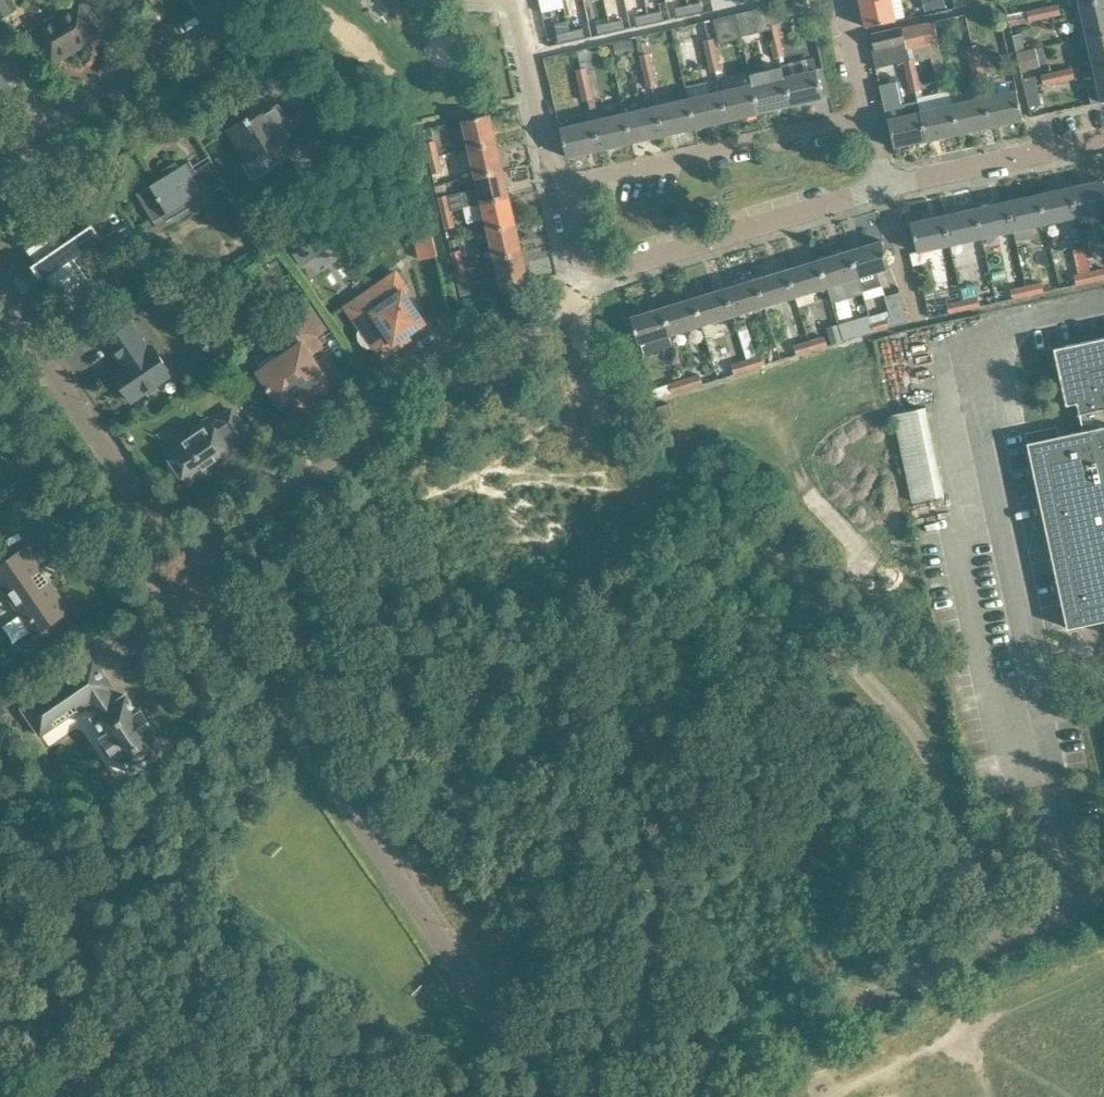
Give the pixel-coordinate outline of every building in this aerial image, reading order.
[(786,16),(809,11),(807,0),(796,0),(783,3),(786,16)] [(866,27),(895,21),(890,0),(860,0),(866,27)] [(925,9),(947,5),(946,0),(923,0),(925,9)] [(1087,37),(1103,33),(1103,0),(1101,0),(1080,5),(1087,37)] [(32,32),(51,64),(101,35),(81,2),(32,32)] [(701,2),(688,5),(690,14),(703,11),(701,2)] [(1059,4),(1042,8),(1044,19),(1061,15),(1059,4)] [(688,5),(676,8),(678,16),(690,14),(688,5)] [(769,32),(771,42),(780,39),(777,24),(773,25),(768,6),(750,10),(750,11),(736,14),(741,38),(769,32)] [(1044,19),(1042,8),(1024,12),(1026,23),(1044,19)] [(661,11),(649,14),(650,22),(663,20),(661,11)] [(649,14),(636,17),(638,25),(650,22),(649,14)] [(720,43),(741,38),(736,14),(714,19),(720,43)] [(622,20),(610,22),(612,31),(624,28),(622,20)] [(901,28),(904,43),(906,42),(908,50),(937,44),(932,21),(901,28)] [(9,37),(0,22),(0,42),(9,37)] [(610,22),(597,25),(599,34),(612,31),(610,22)] [(583,28),(570,31),(572,40),(584,37),(583,28)] [(878,49),(904,43),(901,28),(874,34),(878,49)] [(570,31),(557,34),(559,42),(572,40),(570,31)] [(1095,69),(1103,67),(1103,33),(1087,37),(1095,69)] [(703,42),(707,57),(718,54),(714,39),(703,42)] [(780,39),(771,42),(774,56),(784,54),(780,39)] [(613,44),(616,56),(635,52),(633,40),(613,44)] [(904,43),(894,45),(898,63),(904,62),(903,59),(909,58),(908,50),(906,42),(904,43)] [(967,45),(970,62),(981,60),(977,43),(967,45)] [(1044,47),(1016,54),(1020,72),(1040,67),(1040,66),(1047,64),(1044,47)] [(582,49),(576,51),(581,68),(586,67),(582,49)] [(640,56),(643,72),(654,69),(650,54),(640,56)] [(718,54),(707,57),(710,73),(722,70),(718,54)] [(981,60),(970,62),(974,79),(985,76),(981,60)] [(752,84),(758,113),(790,105),(783,77),(780,67),(750,74),(752,84)] [(1095,69),(1098,84),(1087,86),(1091,104),(1103,101),(1103,67),(1095,69)] [(1072,68),(1056,71),(1059,82),(1074,78),(1072,68)] [(576,72),(580,87),(590,84),(587,69),(576,72)] [(654,69),(643,72),(647,87),(657,85),(654,69)] [(817,69),(783,77),(790,105),(824,98),(817,69)] [(0,71),(0,96),(11,89),(0,71)] [(1059,82),(1056,71),(1041,75),(1043,86),(1059,82)] [(915,74),(907,76),(910,91),(919,89),(915,74)] [(920,112),(920,111),(918,102),(901,105),(895,81),(879,85),(887,121),(888,121),(894,145),(893,145),(893,147),(926,140),(920,112)] [(590,84),(580,87),(584,102),(594,99),(590,84)] [(752,84),(720,91),(726,120),(758,113),(752,84)] [(1017,90),(985,97),(991,126),(1024,118),(1017,90)] [(720,91),(688,99),(694,127),(726,120),(720,91)] [(985,97),(952,104),(958,133),(991,126),(985,97)] [(688,99),(656,106),(662,135),(694,127),(688,99)] [(300,140),(295,133),(297,133),(296,132),(294,133),(278,106),(280,105),(279,104),(251,121),(248,116),(244,119),(245,120),(229,130),(248,161),(244,163),(253,177),(274,165),(275,166),(305,148),(318,169),(337,158),(319,128),(300,140),(301,140),(300,140)] [(952,104),(920,111),(920,112),(926,140),(958,133),(952,104)] [(656,106),(624,113),(630,142),(662,135),(656,106)] [(462,120),(468,148),(497,141),(490,113),(462,120)] [(624,113),(592,121),(598,149),(630,142),(624,113)] [(598,149),(592,121),(560,128),(566,157),(598,149)] [(425,143),(428,157),(438,155),(435,141),(425,143)] [(468,148),(475,176),(503,169),(497,141),(468,148)] [(438,155),(428,157),(432,174),(442,171),(438,155)] [(196,196),(207,189),(190,161),(179,168),(176,162),(144,181),(147,187),(137,193),(154,221),(164,215),(167,220),(199,201),(196,196)] [(461,192),(464,207),(510,197),(503,169),(475,176),(478,188),(461,192)] [(207,189),(213,200),(233,233),(250,223),(223,179),(207,189)] [(1072,187),(1078,214),(1103,209),(1103,180),(1072,187)] [(1072,187),(1040,194),(1046,222),(1078,214),(1072,187)] [(1007,201),(1013,229),(1016,240),(1038,236),(1035,224),(1046,222),(1040,194),(1007,201)] [(438,197),(442,212),(451,210),(447,195),(438,197)] [(485,218),(488,231),(516,224),(510,197),(464,207),(468,222),(485,218)] [(1007,201),(975,208),(981,236),(1013,229),(1007,201)] [(975,208),(943,216),(949,243),(981,236),(975,208)] [(451,210),(442,212),(445,227),(454,225),(451,210)] [(949,243),(943,216),(910,223),(916,250),(949,243)] [(438,255),(429,219),(412,223),(420,259),(438,255)] [(93,224),(64,244),(52,227),(25,246),(71,313),(98,294),(73,258),(103,238),(93,224)] [(488,231),(494,259),(523,252),(516,224),(488,231)] [(882,240),(850,250),(858,278),(858,277),(863,291),(864,291),(863,289),(881,284),(878,272),(891,268),(882,240)] [(1089,271),(1083,245),(1074,247),(1080,273),(1074,275),(1076,285),(1092,281),(1089,271)] [(283,260),(276,250),(263,259),(270,269),(283,260)] [(451,252),(454,268),(463,266),(459,250),(451,252)] [(850,250),(818,259),(827,287),(858,278),(850,250)] [(523,252),(494,259),(501,287),(529,280),(523,252)] [(818,259),(788,268),(797,296),(827,287),(818,259)] [(463,266),(454,268),(458,283),(467,281),(463,266)] [(788,268),(757,278),(765,306),(797,296),(788,268)] [(1089,271),(1092,281),(1103,278),(1103,268),(1089,271)] [(374,348),(381,358),(398,347),(395,343),(424,322),(403,291),(408,289),(396,272),(345,306),(360,328),(360,329),(359,334),(360,340),(363,344),(368,347),(373,348),(374,348)] [(757,278),(725,288),(733,316),(765,306),(757,278)] [(1042,281),(1026,285),(1028,295),(1044,292),(1042,281)] [(1028,295),(1026,285),(1010,288),(1012,299),(1028,295)] [(890,315),(871,320),(874,330),(906,320),(898,286),(883,291),(890,315)] [(725,288),(693,297),(702,325),(733,316),(725,288)] [(978,295),(962,299),(964,309),(980,306),(978,295)] [(693,297),(662,307),(670,335),(702,325),(693,297)] [(964,309),(962,299),(946,303),(948,313),(964,309)] [(284,402),(292,413),(342,379),(328,357),(317,364),(309,354),(320,346),(313,335),(324,328),(309,306),(286,322),(301,343),(259,372),(269,386),(266,388),(269,392),(271,390),(281,404),(284,402)] [(670,335),(662,307),(630,317),(638,344),(670,335)] [(874,330),(871,320),(855,325),(858,335),(874,330)] [(112,373),(119,383),(132,401),(146,392),(148,395),(158,389),(155,385),(172,374),(153,346),(148,349),(131,323),(106,340),(123,366),(112,373)] [(827,326),(832,342),(842,339),(838,323),(827,326)] [(823,335),(810,339),(812,348),(826,344),(823,335)] [(1054,348),(1067,405),(1077,402),(1079,413),(1078,413),(1079,414),(1080,414),(1083,430),(1051,437),(1049,427),(1025,433),(1068,628),(1103,620),(1103,337),(1054,348)] [(812,348),(810,339),(793,344),(796,353),(812,348)] [(760,354),(746,358),(749,367),(763,363),(760,354)] [(749,367),(746,358),(730,363),(733,372),(749,367)] [(697,374),(683,378),(686,386),(699,382),(697,374)] [(686,386),(683,378),(667,383),(669,391),(686,386)] [(673,415),(669,403),(657,406),(661,419),(673,415)] [(945,494),(926,407),(893,415),(912,501),(945,494)] [(165,451),(188,484),(206,472),(207,474),(210,472),(205,465),(212,460),(217,467),(220,465),(218,463),(233,454),(229,449),(236,444),(238,446),(251,437),(232,409),(219,418),(220,420),(213,425),(210,420),(165,451)] [(39,631),(69,610),(26,547),(0,565),(0,583),(20,612),(21,612),(20,611),(24,609),(39,630),(38,631),(39,631)] [(143,766),(146,770),(157,762),(154,758),(165,750),(153,733),(156,731),(142,710),(138,712),(127,695),(116,702),(107,689),(113,686),(94,659),(22,708),(41,735),(91,701),(100,713),(93,718),(105,735),(102,737),(116,758),(119,756),(131,773),(143,766)]
